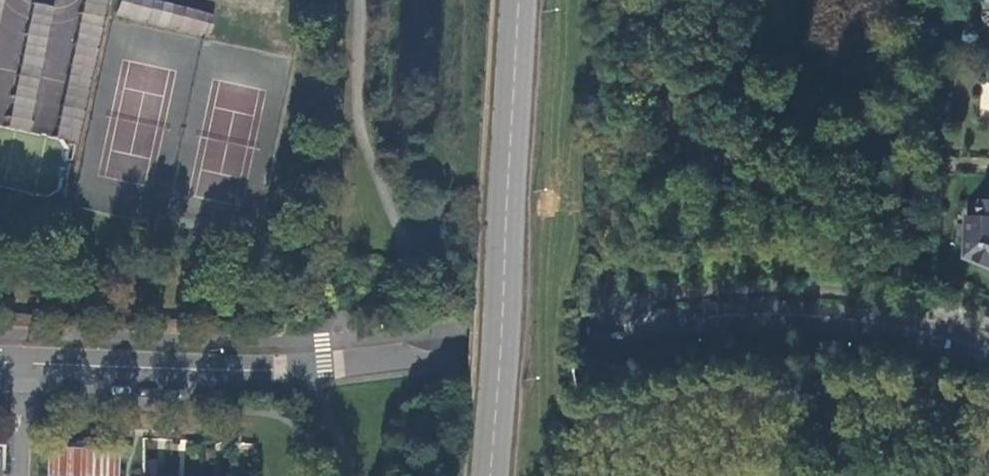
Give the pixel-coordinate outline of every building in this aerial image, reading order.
[(200,36),(206,14),(154,0),(121,0),(118,13),(200,36)] [(969,215),(968,257),(988,267),(988,200),(985,200),(985,215),(969,215)] [(45,475),(52,475),(60,475),(61,446),(46,445),(45,475)] [(60,475),(74,475),(76,447),(61,446),(60,475)] [(74,475),(88,475),(89,448),(76,447),(74,475)] [(88,475),(102,475),(103,448),(89,448),(88,475)] [(116,449),(103,448),(102,475),(115,475),(116,449)]
